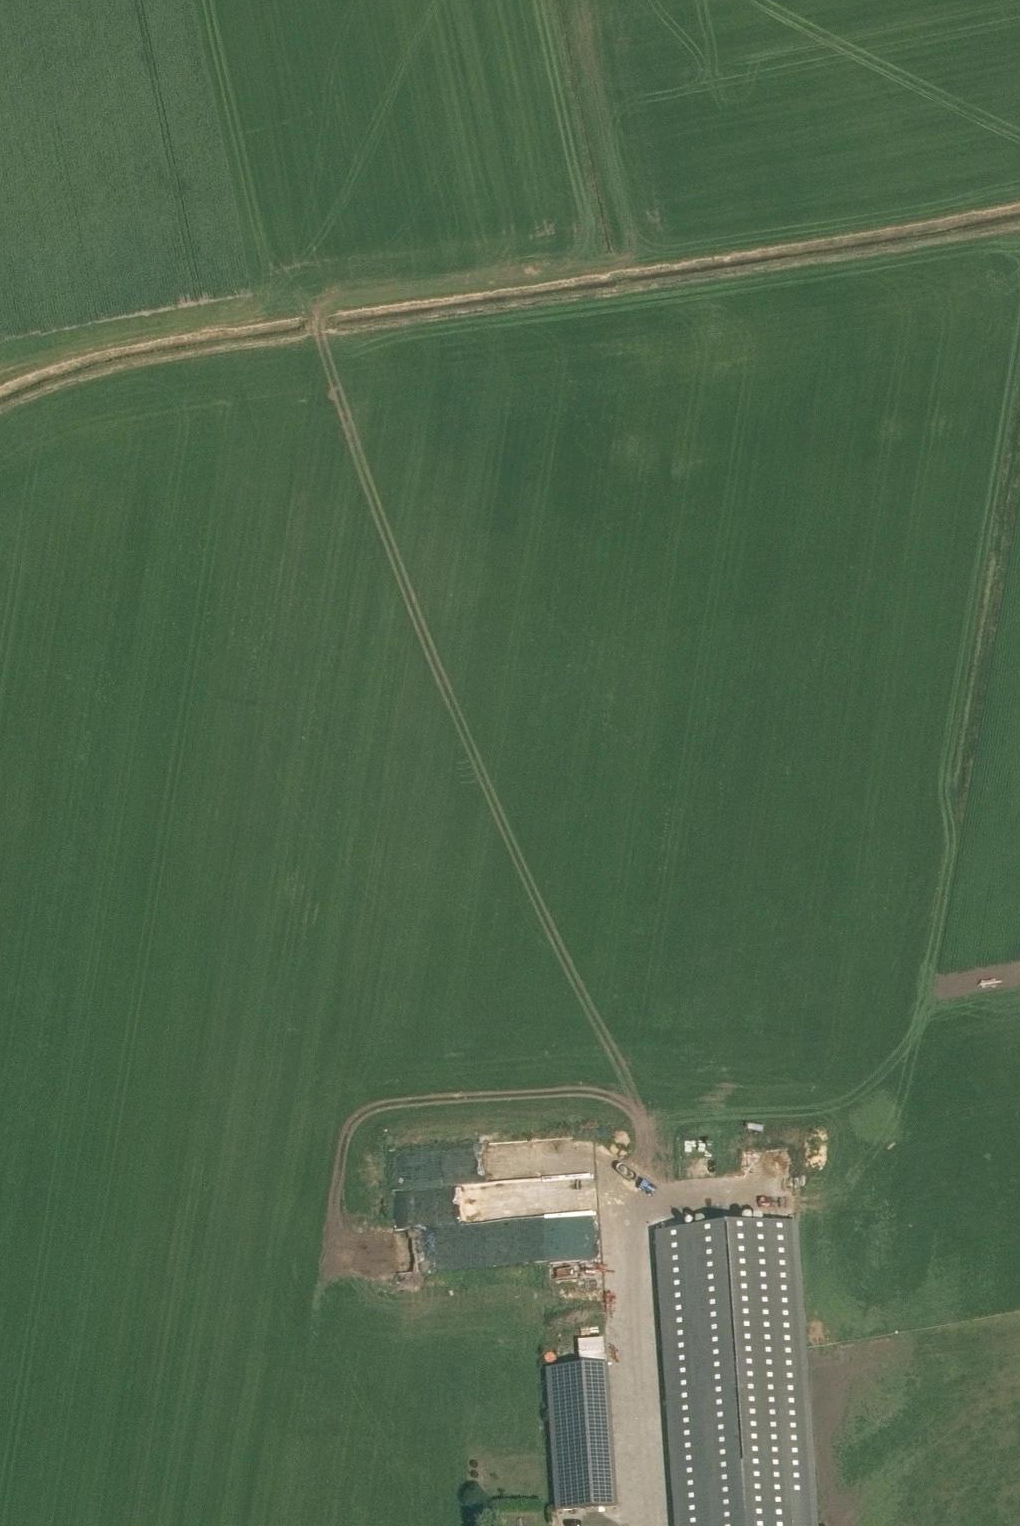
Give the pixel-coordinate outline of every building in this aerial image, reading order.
[(402,1267),(559,1256),(556,1225),(400,1236),(402,1267)] [(794,1225),(659,1234),(679,1525),(815,1525),(794,1225)] [(587,1261),(573,1262),(575,1277),(588,1276),(587,1261)] [(559,1280),(572,1277),(569,1265),(555,1269),(559,1280)] [(583,1356),(608,1355),(607,1339),(582,1341),(583,1356)] [(557,1512),(617,1508),(608,1366),(547,1371),(557,1512)]
